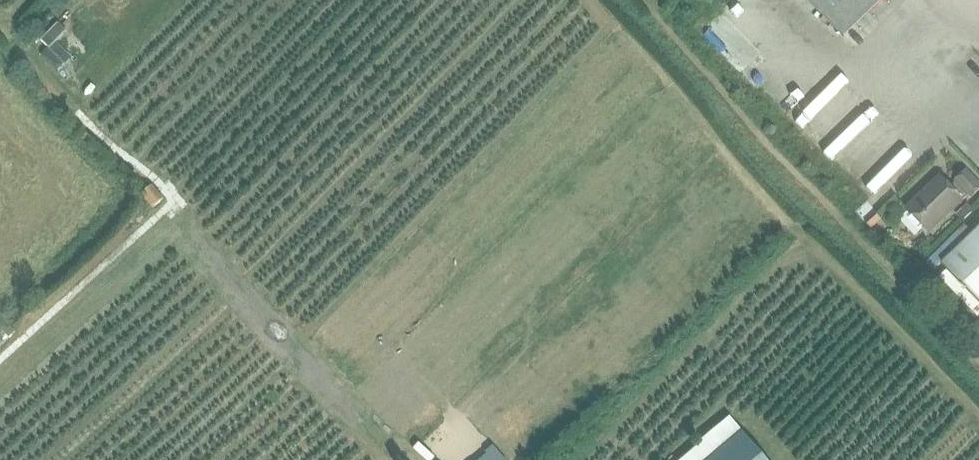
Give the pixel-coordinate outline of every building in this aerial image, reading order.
[(882,0),(808,0),(844,37),(882,0)] [(879,188),(914,154),(896,136),(862,171),(879,188)] [(978,191),(978,184),(966,171),(956,182),(950,188),(940,177),(906,210),(930,234),(963,201),(969,196),(971,198),(978,191)] [(164,199),(153,185),(142,194),(153,208),(164,199)] [(976,211),(969,204),(957,215),(964,222),(976,211)] [(943,265),(978,302),(978,229),(943,265)] [(730,417),(702,440),(704,442),(682,459),(767,459),(730,417)]
